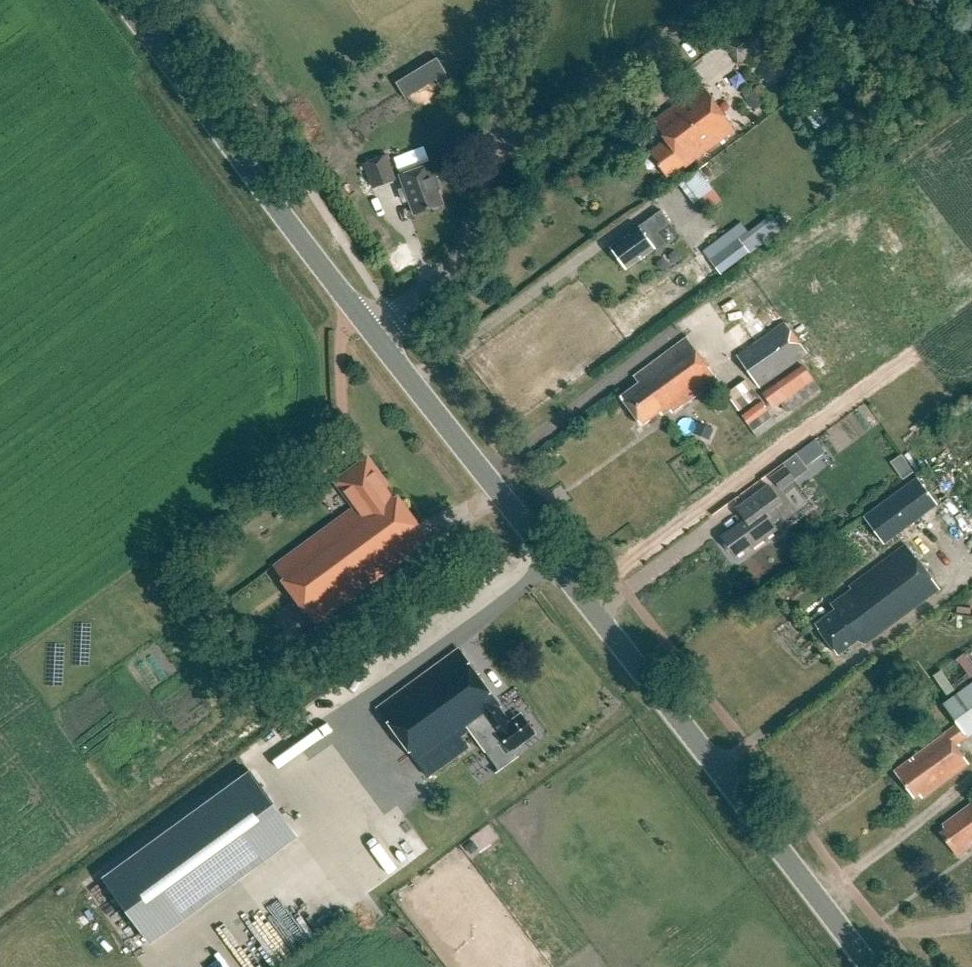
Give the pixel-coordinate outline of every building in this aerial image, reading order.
[(760,15),(722,42),(739,65),(748,58),(753,64),(766,54),(761,48),(776,37),(760,15)] [(436,59),(429,44),(390,61),(397,76),(436,59)] [(406,99),(446,74),(439,63),(399,88),(406,99)] [(787,91),(799,82),(792,72),(779,80),(787,91)] [(762,102),(769,112),(777,106),(761,85),(753,91),(755,92),(762,102)] [(733,131),(700,86),(652,121),(666,140),(649,152),(668,179),(733,131)] [(363,163),(372,189),(398,180),(389,154),(363,163)] [(441,192),(432,164),(400,175),(412,214),(443,205),(440,195),(441,192)] [(700,169),(682,183),(704,212),(722,198),(700,169)] [(671,224),(661,211),(611,247),(627,270),(656,250),(657,251),(667,244),(658,233),(671,224)] [(709,261),(720,275),(749,253),(738,239),(709,261)] [(808,354),(807,352),(774,306),(742,327),(753,343),(736,355),(760,388),(808,354)] [(673,414),(718,381),(686,338),(634,376),(639,383),(621,396),(641,424),(660,410),(664,415),(671,409),(673,414)] [(784,407),(815,385),(799,363),(768,385),(784,407)] [(738,411),(758,398),(746,381),(727,394),(738,411)] [(747,424),(767,411),(761,403),(742,416),(747,424)] [(709,440),(713,430),(705,426),(701,437),(709,440)] [(816,438),(797,453),(807,467),(826,452),(816,438)] [(891,460),(902,478),(913,470),(902,453),(891,460)] [(315,623),(428,544),(385,482),(383,483),(366,458),(335,482),(354,508),(273,566),(315,623)] [(784,467),(771,479),(783,493),(796,481),(784,467)] [(918,477),(864,516),(884,543),(938,504),(931,494),(942,486),(929,468),(918,477)] [(773,523),(783,516),(776,506),(782,502),(769,485),(738,508),(746,520),(722,537),(736,556),(749,546),(751,549),(777,530),(773,523)] [(939,591),(904,544),(849,586),(852,589),(831,605),(834,608),(814,622),(839,655),(859,640),(864,646),(939,591)] [(461,737),(485,719),(488,722),(475,732),(474,732),(488,750),(502,739),(511,752),(536,734),(521,714),(510,722),(500,708),(501,707),(459,649),(378,709),(429,777),(469,748),(461,737)] [(971,681),(971,651),(958,661),(965,671),(954,679),(961,689),(971,681)] [(914,798),(920,794),(922,797),(968,764),(961,753),(956,747),(971,735),(971,682),(943,703),(958,724),(944,733),(945,735),(895,771),(914,798)] [(151,944),(298,837),(250,771),(104,878),(151,944)] [(944,824),(948,829),(942,834),(957,855),(971,844),(971,803),(944,824)] [(317,884),(298,898),(320,929),(362,898),(329,853),(306,869),(317,884)]
